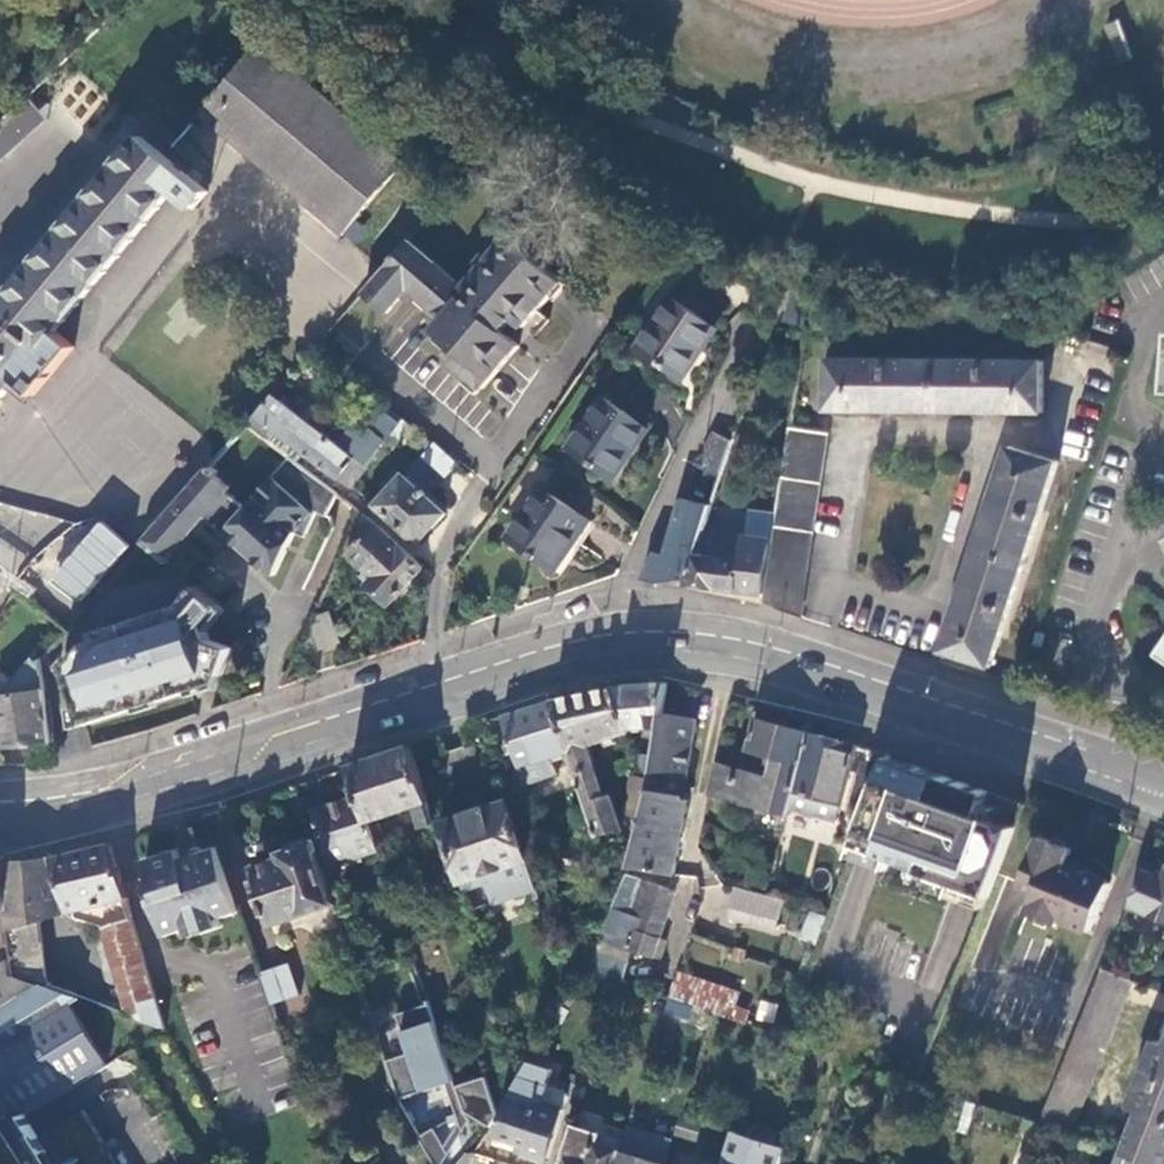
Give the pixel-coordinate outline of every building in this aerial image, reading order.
[(1106,27),(1120,64),(1134,59),(1120,22),(1106,27)] [(44,118),(24,97),(0,120),(0,159),(44,118)] [(22,373),(173,195),(194,212),(209,195),(142,138),(0,307),(0,354),(22,373)] [(460,289),(408,243),(407,243),(362,294),(386,315),(400,298),(402,299),(408,292),(426,309),(425,310),(443,326),(435,335),(457,354),(450,363),(478,389),(517,345),(501,331),(512,320),(532,339),(548,323),(535,312),(560,283),(508,235),(460,289)] [(811,304),(796,294),(783,323),(806,333),(811,304)] [(638,344),(682,375),(716,324),(672,295),(638,344)] [(22,373),(0,354),(0,399),(22,373)] [(830,408),(1047,411),(1047,361),(832,357),(830,408)] [(570,443),(615,474),(647,424),(604,393),(570,443)] [(348,431),(337,446),(319,433),(292,412),(270,397),(246,424),(264,437),(271,429),(304,454),(351,488),(369,466),(367,465),(403,420),(389,408),(363,440),(348,431)] [(329,420),(302,399),(292,412),(319,433),(329,420)] [(765,596),(764,603),(800,615),(830,431),(792,424),(773,543),(769,568),(765,596)] [(304,454),(271,429),(264,437),(287,455),(297,463),(304,454)] [(687,580),(706,523),(734,439),(715,430),(701,457),(704,459),(700,466),(680,500),(666,555),(656,552),(642,580),(657,583),(687,580)] [(944,650),(993,667),(1061,462),(1012,445),(944,650)] [(427,498),(456,465),(434,446),(420,461),(418,459),(375,506),(417,545),(445,515),(427,498)] [(297,463),(287,455),(251,497),(252,499),(244,509),(225,493),(206,514),(271,576),(275,575),(294,532),(303,537),(315,513),(325,517),(339,494),(297,463)] [(217,473),(210,465),(207,468),(215,475),(217,473)] [(215,475),(207,468),(143,540),(167,560),(206,514),(225,493),(229,488),(215,475)] [(508,536),(557,567),(590,515),(542,483),(508,536)] [(424,569),(363,513),(355,529),(365,538),(350,556),(375,580),(368,587),(390,607),(424,569)] [(769,568),(773,543),(745,538),(747,529),(706,523),(687,580),(686,585),(765,596),(769,568)] [(103,524),(42,577),(67,606),(133,548),(119,532),(114,537),(103,524)] [(73,661),(75,668),(67,670),(86,727),(191,694),(188,685),(198,681),(201,691),(222,684),(235,649),(212,640),(209,632),(206,622),(220,604),(198,586),(183,604),(96,633),(73,661)] [(228,610),(220,604),(206,622),(209,632),(228,610)] [(316,618),(295,661),(342,644),(332,612),(316,618)] [(1,750),(53,743),(41,660),(37,665),(31,660),(0,697),(0,741),(1,750)] [(663,712),(669,680),(617,685),(633,729),(660,726),(663,712)] [(198,681),(188,685),(191,694),(201,691),(198,681)] [(633,729),(617,685),(553,698),(570,751),(599,835),(623,827),(612,793),(606,795),(589,743),(633,729)] [(570,751),(553,698),(502,713),(519,767),(570,751)] [(696,717),(663,712),(660,726),(649,781),(648,790),(683,796),(684,791),(696,717)] [(768,775),(718,763),(711,792),(788,813),(795,789),(811,731),(755,717),(747,749),(773,756),(768,775)] [(858,743),(811,731),(795,789),(841,803),(858,743)] [(429,832),(437,829),(410,744),(349,765),(359,795),(377,849),(385,847),(376,816),(417,803),(424,827),(427,825),(429,832)] [(979,812),(987,789),(921,766),(900,758),(888,754),(851,855),(852,855),(856,843),(870,848),(878,852),(889,855),(886,867),(887,867),(891,856),(920,866),(920,870),(989,894),(1016,825),(979,812)] [(642,780),(638,761),(627,762),(630,774),(642,780)] [(648,790),(649,781),(642,780),(630,774),(625,809),(642,813),(648,790)] [(689,797),(683,796),(648,790),(642,813),(631,863),(676,871),(689,797)] [(331,864),(377,849),(359,795),(314,809),(331,864)] [(441,821),(460,882),(526,861),(507,800),(441,821)] [(1066,865),(1069,857),(1072,848),(1042,836),(1017,900),(1029,905),(1027,911),(1059,923),(1061,918),(1092,930),(1110,883),(1080,871),(1066,865)] [(336,902),(316,846),(312,847),(310,840),(294,846),(296,852),(286,855),(287,858),(254,869),(273,924),(336,902)] [(110,842),(95,846),(84,849),(84,846),(50,853),(51,856),(31,860),(0,859),(0,863),(5,909),(10,961),(11,973),(39,982),(49,986),(42,919),(75,910),(76,916),(86,914),(85,908),(100,904),(107,926),(104,927),(129,1007),(134,1009),(136,1017),(168,1028),(113,852),(110,842)] [(238,914),(216,847),(215,847),(180,859),(176,848),(142,859),(157,902),(151,904),(162,938),(185,931),(187,939),(219,928),(217,921),(238,914)] [(1083,862),(1069,857),(1066,865),(1080,871),(1083,862)] [(1145,868),(1129,905),(1163,918),(1163,862),(1161,861),(1160,864),(1148,860),(1145,868)] [(625,874),(618,890),(596,935),(632,948),(653,955),(660,937),(676,890),(652,882),(650,888),(636,883),(637,878),(625,874)] [(652,882),(637,878),(636,883),(650,888),(652,882)] [(787,899),(738,887),(730,918),(777,931),(787,899)] [(76,916),(107,926),(100,904),(85,908),(86,914),(76,916)] [(816,944),(823,915),(806,911),(799,939),(816,944)] [(632,948),(596,935),(581,968),(619,980),(632,948)] [(660,937),(653,955),(662,958),(668,939),(660,937)] [(688,941),(686,962),(766,970),(767,963),(744,961),(745,947),(688,941)] [(39,982),(11,973),(10,961),(0,967),(0,977),(13,998),(39,982)] [(258,975),(269,1008),(296,999),(286,966),(258,975)] [(678,971),(670,998),(717,1013),(729,1018),(733,1009),(738,991),(678,971)] [(13,998),(0,977),(0,1006),(13,998)] [(28,1113),(104,1066),(65,1005),(78,996),(49,986),(39,982),(13,998),(0,1006),(0,1129),(28,1113)] [(754,1019),(772,1024),(777,1005),(759,1000),(754,1019)] [(430,1004),(399,1015),(413,1055),(390,1063),(402,1098),(422,1091),(446,1083),(456,1079),(430,1004)] [(729,1018),(743,1022),(746,1013),(733,1009),(729,1018)] [(1125,1152),(1148,1161),(1157,1163),(1163,1163),(1163,1043),(1157,1040),(1131,1105),(1142,1109),(1125,1152)] [(553,1069),(527,1060),(507,1094),(493,1134),(514,1141),(524,1145),(522,1153),(546,1162),(564,1107),(542,1100),(553,1069)] [(459,1086),(468,1111),(490,1125),(497,1113),(486,1077),(459,1086)] [(448,1116),(451,1125),(461,1122),(464,1131),(471,1120),(468,1111),(459,1086),(456,1079),(446,1083),(457,1113),(448,1116)] [(42,1136),(28,1113),(0,1129),(0,1163),(64,1163),(81,1154),(87,1163),(119,1163),(111,1152),(108,1154),(101,1144),(105,1142),(85,1109),(42,1136)] [(444,1147),(448,1155),(464,1131),(461,1122),(444,1147)] [(433,1128),(418,1136),(434,1163),(442,1163),(448,1155),(444,1147),(433,1128)] [(493,1134),(491,1141),(512,1148),(514,1141),(493,1134)] [(619,1149),(595,1141),(591,1152),(583,1149),(579,1161),(566,1157),(564,1163),(615,1163),(619,1149)] [(619,1149),(615,1163),(665,1163),(619,1149)] [(843,1152),(839,1163),(878,1163),(843,1152)]
